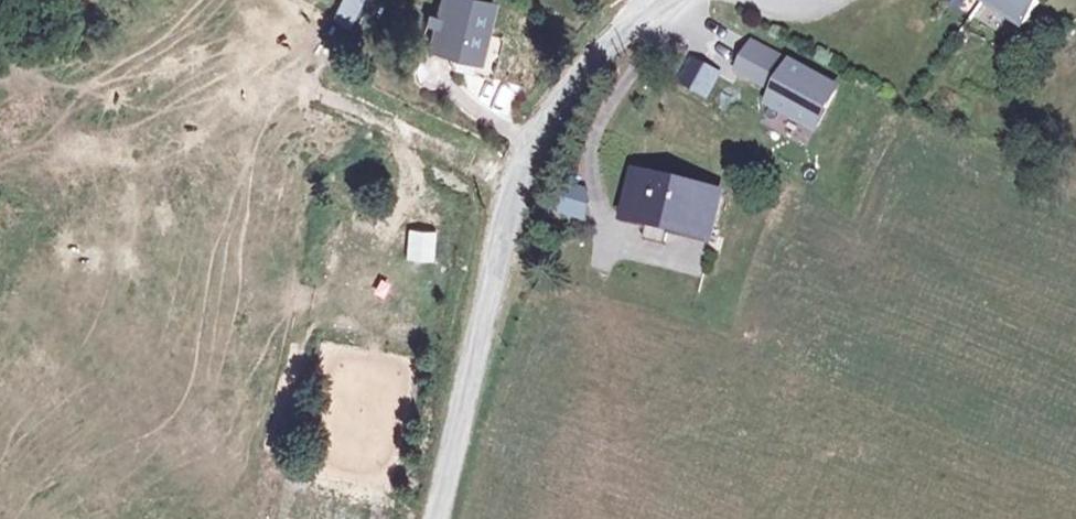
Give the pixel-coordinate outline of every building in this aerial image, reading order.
[(331,18),(349,27),(363,0),(340,0),(331,18)] [(479,60),(493,0),(439,0),(428,48),(479,60)] [(984,1),(1025,26),(1044,0),(985,0),(984,1)] [(769,90),(788,56),(752,37),(734,70),(769,90)] [(839,84),(788,56),(769,90),(763,103),(814,131),(839,84)] [(720,194),(641,175),(631,217),(710,236),(720,194)]
